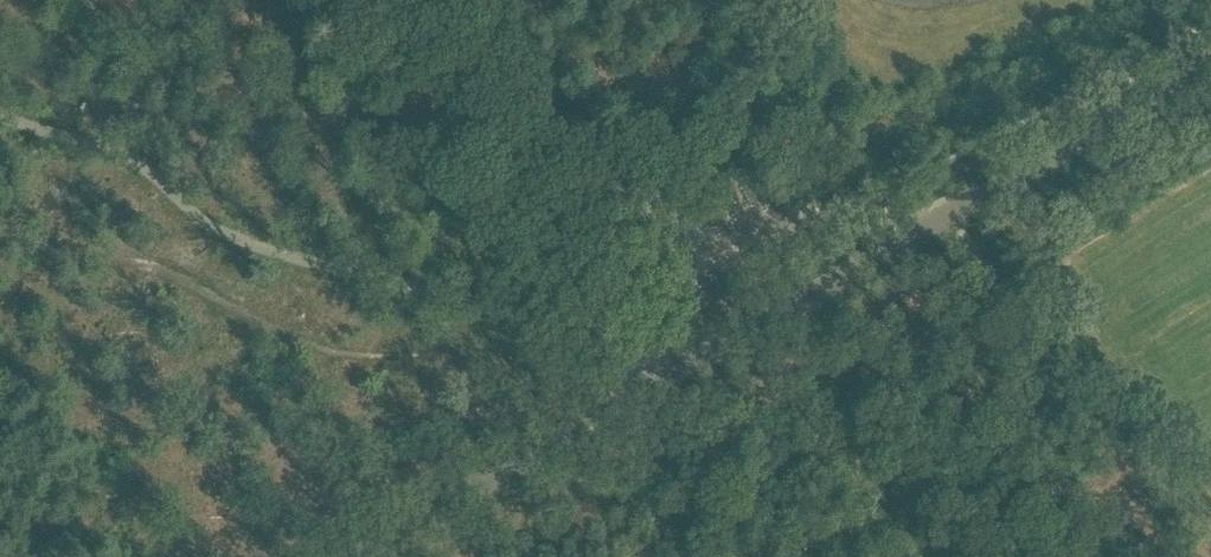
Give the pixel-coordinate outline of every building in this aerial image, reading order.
[(894,33),(915,39),(918,26),(897,20),(894,33)]
